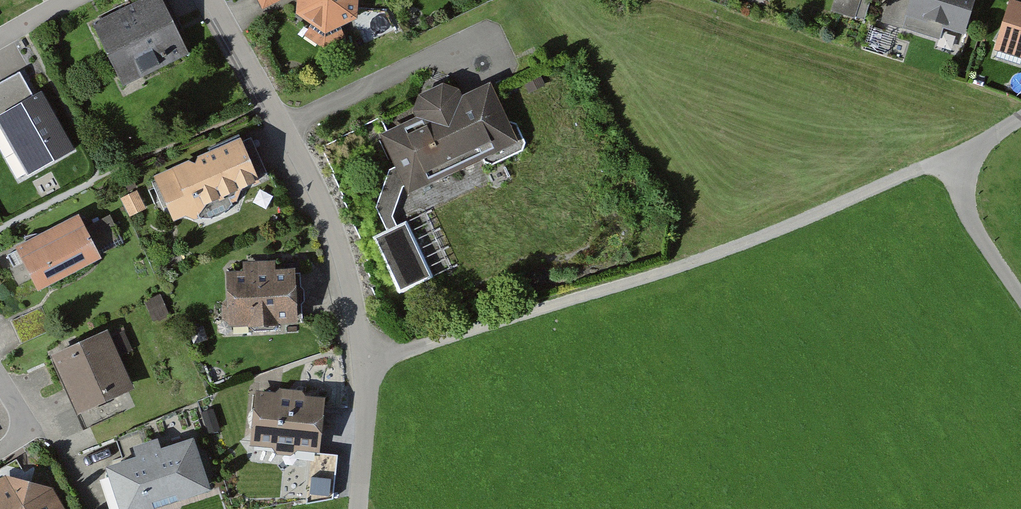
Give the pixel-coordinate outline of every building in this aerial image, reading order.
[(160,0),(150,0),(93,28),(123,91),(189,60),(160,0)] [(262,9),(279,0),(257,0),(262,9)] [(295,15),(326,35),(355,23),(356,0),(296,0),(295,15)] [(840,2),(837,12),(859,19),(864,0),(834,0),(840,2)] [(885,24),(926,37),(929,27),(964,38),(976,0),(892,0),(885,24)] [(1010,1),(994,50),(1020,60),(1020,5),(1010,1)] [(0,82),(0,129),(1,128),(27,176),(71,151),(39,92),(31,97),(18,73),(0,82)] [(416,121),(379,137),(399,169),(390,173),(377,212),(389,236),(378,239),(403,299),(446,278),(418,222),(401,231),(397,223),(410,185),(411,193),(518,143),(491,87),(465,98),(461,91),(444,83),(417,96),(412,109),(416,121)] [(242,146),(156,181),(174,224),(260,188),(242,146)] [(77,221),(14,251),(34,295),(97,265),(77,221)] [(242,274),(227,273),(226,328),(296,329),(296,274),(273,273),(273,267),(242,267),(242,274)] [(107,335),(53,359),(78,414),(132,391),(107,335)] [(322,401),(259,393),(252,448),(315,455),(322,401)] [(104,473),(116,508),(145,508),(207,489),(192,444),(164,454),(160,441),(133,449),(137,462),(104,473)] [(8,478),(0,481),(0,508),(64,508),(53,492),(8,478)]
